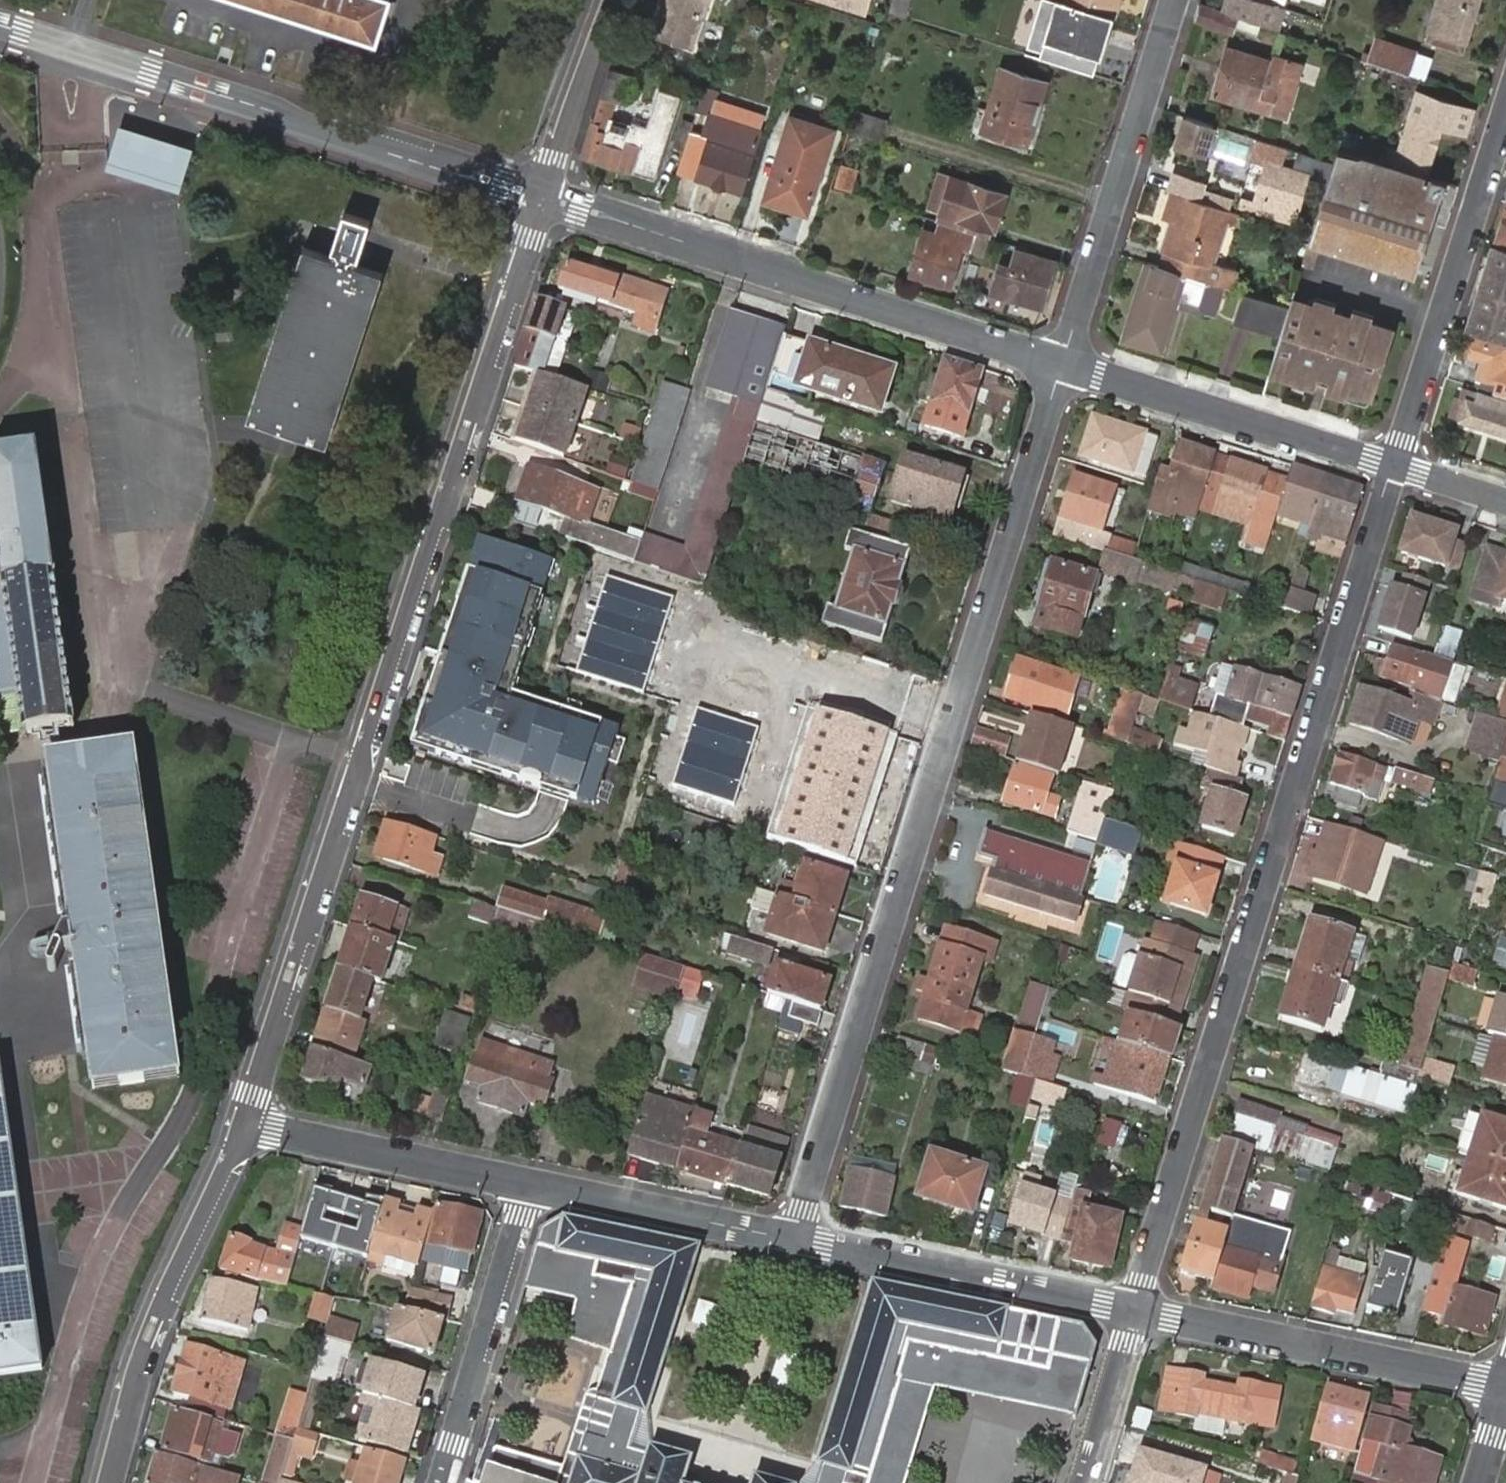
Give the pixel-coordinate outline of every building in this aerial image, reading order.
[(378,34),(389,0),(269,0),(378,34)] [(661,2),(666,4),(664,11),(659,10),(650,35),(693,49),(710,0),(662,0),(661,2)] [(869,0),(847,0),(845,5),(865,11),(869,0)] [(905,18),(910,0),(889,0),(885,11),(905,18)] [(1067,6),(1104,17),(1112,19),(1118,0),(1069,0),(1067,6)] [(1266,0),(1223,0),(1220,9),(1279,29),(1287,7),(1266,0)] [(1464,53),(1467,44),(1470,44),(1483,0),(1441,0),(1433,26),(1429,41),(1464,53)] [(1070,48),(1100,58),(1106,39),(1098,37),(1104,17),(1067,6),(1061,3),(1058,3),(1051,23),(1075,31),(1070,48)] [(1232,33),(1236,18),(1199,5),(1194,22),(1232,33)] [(1098,37),(1106,39),(1112,19),(1104,17),(1098,37)] [(1075,31),(1051,23),(1046,41),(1070,48),(1075,31)] [(1365,63),(1369,64),(1370,61),(1410,74),(1416,53),(1377,40),(1372,57),(1362,54),(1360,61),(1365,63)] [(1226,49),(1211,96),(1293,122),(1308,70),(1273,60),(1267,63),(1226,49)] [(1431,57),(1416,53),(1410,74),(1424,79),(1431,57)] [(610,69),(583,154),(655,179),(680,93),(658,86),(647,125),(633,120),(632,126),(609,118),(614,101),(626,106),(635,78),(610,69)] [(1026,147),(1044,84),(1001,70),(981,134),(1026,147)] [(685,150),(678,172),(743,192),(762,129),(760,129),(765,114),(717,99),(720,91),(704,86),(693,123),(685,150)] [(1390,166),(1428,177),(1444,124),(1468,131),(1474,108),(1420,91),(1399,157),(1394,156),(1390,166)] [(862,131),(886,138),(892,117),(868,110),(862,131)] [(785,201),(808,208),(831,130),(791,117),(767,200),(784,205),(785,201)] [(1213,127),(1184,118),(1175,146),(1204,156),(1213,127)] [(673,146),(685,150),(693,123),(681,119),(673,146)] [(182,192),(196,148),(122,124),(108,168),(182,192)] [(1327,187),(1334,164),(1258,141),(1253,159),(1267,164),(1252,209),(1294,223),(1308,181),(1327,187)] [(1322,244),(1416,272),(1445,181),(1428,177),(1390,166),(1340,151),(1313,240),(1322,244)] [(833,186),(850,192),(856,171),(839,166),(833,186)] [(1174,174),(1168,192),(1171,192),(1229,210),(1232,201),(1201,191),(1204,183),(1174,174)] [(946,215),(956,182),(942,177),(932,211),(946,215)] [(976,236),(987,239),(989,232),(994,233),(1005,196),(956,182),(946,215),(960,219),(959,222),(965,224),(963,231),(976,236)] [(1229,210),(1171,192),(1162,219),(1173,222),(1171,230),(1166,228),(1158,250),(1164,252),(1159,267),(1207,281),(1220,285),(1232,289),(1237,270),(1213,263),(1226,221),(1237,224),(1240,214),(1229,210)] [(806,213),(808,208),(785,201),(784,205),(806,213)] [(1496,242),(1505,245),(1505,210),(1496,242)] [(326,445),(383,274),(349,263),(350,259),(354,260),(354,257),(359,259),(372,222),(345,213),(333,250),(337,251),(336,254),(339,256),(339,259),(305,247),(249,418),(326,445)] [(928,221),(924,233),(949,241),(953,228),(928,221)] [(970,252),(972,248),(976,236),(963,231),(953,228),(949,241),(924,233),(911,276),(950,287),(962,249),(970,252)] [(972,248),(983,252),(987,239),(976,236),(972,248)] [(1313,272),(1322,244),(1313,240),(1310,240),(1301,268),(1313,272)] [(1494,248),(1468,333),(1471,333),(1505,345),(1505,252),(1494,248)] [(990,292),(1042,309),(1055,264),(1017,253),(1012,270),(999,266),(990,292)] [(1176,300),(1199,307),(1207,281),(1159,267),(1148,263),(1124,340),(1159,351),(1174,306),(1176,300)] [(664,299),(608,280),(566,266),(558,288),(635,314),(632,325),(653,332),(657,321),(664,299)] [(610,273),(608,280),(664,299),(666,292),(610,273)] [(1207,281),(1199,307),(1212,311),(1220,285),(1207,281)] [(1233,320),(1281,335),(1287,315),(1289,307),(1241,292),(1233,320)] [(1289,307),(1287,315),(1387,345),(1392,330),(1291,299),(1289,307)] [(1174,306),(1197,314),(1199,307),(1176,300),(1174,306)] [(543,376),(564,312),(534,302),(513,366),(532,372),(543,376)] [(783,336),(785,327),(730,308),(716,351),(772,369),(783,336)] [(1281,335),(1271,365),(1292,372),(1318,380),(1329,383),(1350,390),(1371,397),(1387,345),(1287,315),(1281,335)] [(1471,333),(1464,355),(1482,360),(1477,376),(1501,383),(1505,372),(1505,345),(1471,333)] [(766,391),(793,400),(808,405),(812,394),(880,416),(893,372),(783,336),(772,369),(766,391)] [(736,394),(762,403),(766,391),(772,369),(716,351),(705,385),(736,394)] [(932,403),(937,404),(964,413),(968,415),(982,373),(946,360),(932,403)] [(1271,365),(1268,376),(1288,382),(1292,372),(1271,365)] [(543,376),(532,372),(527,386),(532,388),(526,408),(519,427),(515,425),(510,439),(563,458),(585,389),(579,387),(543,376)] [(1292,372),(1288,382),(1314,391),(1318,380),(1292,372)] [(1329,383),(1318,380),(1314,391),(1325,394),(1329,383)] [(659,489),(690,392),(663,383),(631,480),(659,489)] [(1350,390),(1329,383),(1325,394),(1347,400),(1350,390)] [(532,388),(527,386),(521,406),(526,408),(532,388)] [(1368,407),(1371,397),(1350,390),(1347,400),(1368,407)] [(762,403),(741,472),(870,513),(883,467),(782,433),(793,400),(766,391),(762,403)] [(643,544),(637,563),(705,586),(741,472),(762,403),(736,394),(686,549),(646,535),(643,544)] [(1489,398),(1486,405),(1467,398),(1459,418),(1505,434),(1505,404),(1489,398)] [(964,413),(937,404),(931,422),(957,431),(964,413)] [(526,408),(521,406),(515,425),(519,427),(526,408)] [(1082,456),(1145,476),(1157,438),(1094,418),(1082,456)] [(1171,474),(1161,471),(1155,492),(1149,512),(1173,520),(1177,507),(1197,513),(1199,507),(1213,459),(1214,455),(1179,444),(1171,474)] [(3,585),(23,733),(75,727),(35,452),(0,458),(0,585),(3,585)] [(612,456),(606,472),(626,479),(632,463),(612,456)] [(950,519),(963,476),(905,458),(891,500),(950,519)] [(1266,476),(1267,473),(1229,461),(1228,464),(1213,459),(1199,507),(1244,522),(1250,506),(1256,509),(1266,476)] [(568,540),(596,549),(635,562),(637,563),(643,544),(588,526),(594,510),(589,508),(596,490),(528,467),(517,500),(574,521),(568,540)] [(883,467),(870,513),(872,514),(886,467),(883,467)] [(1326,480),(1291,469),(1287,482),(1276,517),(1290,522),(1293,511),(1303,515),(1300,525),(1311,528),(1326,480)] [(1260,533),(1256,545),(1263,547),(1260,556),(1264,557),(1276,517),(1287,482),(1266,476),(1256,509),(1251,524),(1250,529),(1260,533)] [(1088,545),(1087,549),(1105,554),(1107,555),(1133,563),(1137,549),(1112,541),(1114,535),(1103,533),(1117,491),(1077,478),(1058,536),(1088,545)] [(1349,540),(1364,492),(1326,480),(1311,528),(1306,541),(1315,544),(1320,530),(1349,540)] [(1250,506),(1244,522),(1251,524),(1256,509),(1250,506)] [(1293,511),(1290,522),(1300,525),(1303,515),(1293,511)] [(1452,533),(1408,518),(1397,552),(1458,572),(1466,548),(1448,542),(1452,533)] [(898,580),(904,561),(909,563),(914,546),(854,526),(849,543),(859,547),(840,608),(830,604),(825,621),(884,640),(890,623),(885,621),(891,603),(894,602),(900,582),(898,580)] [(1250,529),(1246,542),(1256,545),(1260,533),(1250,529)] [(553,561),(477,537),(411,745),(559,792),(593,803),(617,726),(511,692),(553,561)] [(1474,600),(1498,607),(1501,600),(1505,602),(1505,557),(1490,552),(1474,600)] [(1133,563),(1107,555),(1102,573),(1132,581),(1134,575),(1166,584),(1169,575),(1134,563),(1133,563)] [(1053,565),(1033,628),(1063,638),(1070,617),(1084,621),(1097,579),(1053,565)] [(1177,577),(1195,583),(1197,584),(1201,572),(1181,566),(1177,577)] [(1201,572),(1197,584),(1230,594),(1233,583),(1201,572)] [(1296,573),(1284,612),(1300,617),(1308,596),(1302,594),(1307,576),(1296,573)] [(674,595),(606,574),(575,672),(643,693),(674,595)] [(1425,582),(1401,574),(1395,593),(1386,590),(1373,631),(1406,641),(1425,582)] [(1254,590),(1233,583),(1230,594),(1250,601),(1254,590)] [(23,733),(3,585),(0,585),(0,737),(23,733)] [(1179,649),(1200,655),(1209,628),(1188,621),(1179,649)] [(1449,659),(1458,631),(1439,626),(1430,654),(1449,659)] [(1383,678),(1391,649),(1383,646),(1374,676),(1383,678)] [(1439,702),(1451,663),(1422,653),(1421,658),(1391,649),(1383,678),(1411,687),(1410,693),(1415,694),(1439,702)] [(1046,670),(1047,666),(1020,657),(1010,689),(1036,699),(1034,706),(1067,717),(1080,681),(1046,670)] [(1189,713),(1197,687),(1177,680),(1180,670),(1171,667),(1160,703),(1189,713)] [(1285,745),(1301,692),(1236,671),(1226,702),(1223,701),(1216,722),(1249,733),(1253,722),(1273,729),(1271,734),(1265,732),(1263,738),(1285,745)] [(1036,699),(1010,689),(1007,697),(1034,706),(1036,699)] [(1439,702),(1415,694),(1412,706),(1361,689),(1350,725),(1408,744),(1415,720),(1437,727),(1445,703),(1439,702)] [(1505,723),(1505,690),(1495,720),(1505,723)] [(1134,730),(1145,698),(1125,692),(1109,738),(1129,745),(1134,730)] [(899,737),(808,708),(767,839),(858,868),(899,737)] [(758,729),(697,710),(673,786),(734,805),(758,729)] [(1082,729),(1040,714),(1024,764),(1065,778),(1082,729)] [(1243,753),(1249,733),(1216,722),(1194,715),(1189,731),(1181,729),(1176,745),(1210,756),(1204,770),(1207,772),(1236,781),(1241,766),(1234,764),(1239,752),(1243,753)] [(1477,715),(1465,751),(1499,762),(1505,740),(1505,724),(1477,715)] [(1019,744),(977,730),(971,746),(1014,761),(1019,744)] [(1162,741),(1134,730),(1129,745),(1158,755),(1162,741)] [(181,1080),(137,748),(49,759),(72,929),(65,930),(51,966),(51,969),(51,970),(52,971),(54,973),(56,973),(57,972),(59,972),(60,970),(66,952),(75,951),(77,968),(89,1054),(94,1091),(181,1080)] [(1342,753),(1331,786),(1338,789),(1334,801),(1357,807),(1360,796),(1365,798),(1375,765),(1342,753)] [(1003,803),(1054,818),(1059,801),(1045,796),(1051,780),(1015,768),(1003,803)] [(1390,783),(1429,796),(1433,783),(1395,770),(1390,783)] [(1239,804),(1245,784),(1236,781),(1207,772),(1201,792),(1213,796),(1202,831),(1233,841),(1245,807),(1239,804)] [(1495,782),(1490,798),(1505,804),(1505,785),(1495,782)] [(1105,822),(1114,794),(1083,784),(1067,833),(1098,843),(1105,822)] [(437,838),(386,822),(380,841),(388,843),(383,859),(437,876),(442,860),(431,856),(437,838)] [(1133,832),(1105,822),(1098,843),(1127,852),(1133,832)] [(1381,841),(1327,824),(1311,877),(1365,894),(1381,841)] [(1098,843),(1067,833),(1061,851),(1084,857),(1083,861),(1091,865),(1098,843)] [(1075,927),(1083,902),(1080,900),(1089,871),(987,837),(979,859),(996,865),(984,898),(1075,927)] [(388,843),(380,841),(375,857),(383,859),(388,843)] [(1223,861),(1175,846),(1169,864),(1178,866),(1173,881),(1179,883),(1172,904),(1206,915),(1223,861)] [(638,872),(621,866),(612,893),(611,899),(617,901),(628,904),(638,872)] [(794,902),(835,915),(836,915),(847,881),(805,868),(794,902)] [(1497,881),(1481,875),(1472,904),(1488,909),(1497,881)] [(1179,883),(1173,881),(1166,902),(1172,904),(1179,883)] [(520,918),(597,943),(603,923),(504,890),(497,912),(508,915),(520,918)] [(794,902),(757,891),(750,911),(772,919),(766,937),(823,954),(835,915),(794,902)] [(396,944),(407,912),(361,897),(350,929),(385,940),(394,943),(396,944)] [(611,922),(617,901),(611,899),(604,920),(611,922)] [(489,935),(500,939),(508,915),(497,912),(472,903),(467,920),(492,927),(489,935)] [(500,939),(498,945),(509,948),(520,918),(508,915),(500,939)] [(608,947),(615,923),(611,922),(604,920),(603,923),(597,943),(608,947)] [(1346,987),(1352,967),(1356,968),(1365,942),(1309,923),(1294,971),(1346,987)] [(1189,955),(1194,938),(1156,926),(1151,943),(1189,955)] [(372,981),(381,984),(394,943),(385,940),(350,929),(337,970),(372,981)] [(928,982),(924,994),(916,1019),(958,1033),(981,964),(988,966),(995,946),(944,930),(928,982)] [(1487,962),(1505,968),(1505,939),(1495,935),(1487,962)] [(773,950),(733,937),(727,953),(767,966),(773,950)] [(1144,941),(1121,1012),(1126,1014),(1133,1016),(1173,1029),(1185,992),(1173,988),(1178,971),(1190,975),(1195,957),(1189,955),(1151,943),(1144,941)] [(678,994),(685,971),(644,958),(633,989),(675,1003),(678,994)] [(1475,988),(1480,971),(1454,963),(1450,978),(1449,979),(1475,988)] [(767,996),(793,1004),(820,1012),(829,983),(776,967),(767,996)] [(89,1054),(77,968),(67,970),(79,1056),(89,1054)] [(372,981),(337,970),(316,1036),(329,1041),(325,1055),(353,1063),(365,1025),(358,1023),(372,981)] [(705,977),(685,971),(678,994),(697,1000),(705,977)] [(1185,992),(1190,975),(1178,971),(1173,988),(1185,992)] [(1339,1010),(1346,987),(1294,971),(1279,1019),(1320,1032),(1328,1006),(1339,1010)] [(1449,979),(1450,978),(1430,971),(1418,1010),(1438,1016),(1449,979)] [(739,976),(735,986),(757,993),(760,984),(739,976)] [(915,991),(924,994),(928,982),(918,980),(915,991)] [(1033,1028),(1045,987),(1025,981),(1013,1021),(1033,1028)] [(1505,1043),(1505,1002),(1500,1001),(1489,1037),(1496,1040),(1505,1043)] [(818,1028),(823,1013),(820,1012),(793,1004),(788,1020),(818,1028)] [(1381,1062),(1376,1078),(1415,1090),(1419,1076),(1424,1060),(1438,1016),(1418,1010),(1415,1008),(1397,1068),(1381,1062)] [(461,1055),(467,1034),(464,1033),(469,1019),(444,1011),(432,1048),(461,1055)] [(1133,1016),(1126,1014),(1117,1043),(1124,1045),(1133,1016)] [(1171,1060),(1180,1031),(1173,1029),(1133,1016),(1124,1045),(1171,1060)] [(1475,1034),(1467,1062),(1478,1065),(1486,1037),(1475,1034)] [(329,1041),(316,1036),(311,1050),(325,1055),(329,1041)] [(892,1056),(934,1069),(939,1052),(898,1038),(892,1056)] [(1010,1039),(999,1071),(1016,1076),(1027,1044),(1010,1039)] [(1052,1046),(1032,1040),(1020,1078),(1034,1082),(1047,1087),(1056,1060),(1048,1058),(1052,1046)] [(1496,1040),(1484,1078),(1505,1085),(1505,1043),(1496,1040)] [(526,1102),(541,1107),(549,1080),(545,1078),(550,1063),(482,1042),(477,1059),(474,1058),(466,1084),(481,1088),(476,1102),(521,1116),(526,1102)] [(1156,1106),(1171,1060),(1124,1045),(1117,1043),(1106,1079),(1096,1076),(1093,1087),(1156,1106)] [(325,1055),(311,1050),(301,1082),(336,1093),(339,1082),(362,1088),(369,1069),(353,1063),(351,1063),(325,1055)] [(1311,1085),(1319,1060),(1303,1054),(1295,1080),(1311,1085)] [(1415,1090),(1376,1078),(1319,1060),(1311,1085),(1407,1115),(1415,1090)] [(1419,1076),(1453,1087),(1458,1071),(1424,1060),(1419,1076)] [(0,1069),(0,1375),(40,1369),(17,1198),(0,1069)] [(1034,1082),(1020,1078),(1018,1077),(1010,1103),(1026,1109),(1029,1099),(1034,1082)] [(1066,1092),(1047,1087),(1034,1082),(1029,1099),(1060,1109),(1066,1092)] [(426,1118),(441,1123),(450,1093),(435,1089),(426,1118)] [(645,1098),(627,1157),(674,1170),(691,1116),(689,1112),(645,1098)] [(1307,1129),(1280,1120),(1281,1117),(1240,1104),(1228,1142),(1254,1151),(1309,1169),(1312,1169),(1322,1139),(1306,1133),(1307,1129)] [(691,1116),(674,1170),(726,1186),(738,1150),(738,1148),(703,1137),(710,1116),(693,1111),(691,1116)] [(1100,1117),(1092,1144),(1112,1150),(1119,1123),(1100,1117)] [(1505,1169),(1505,1127),(1484,1120),(1473,1158),(1505,1169)] [(1327,1174),(1338,1139),(1307,1129),(1306,1133),(1322,1139),(1312,1169),(1327,1174)] [(1236,1209),(1254,1151),(1228,1142),(1222,1141),(1195,1225),(1205,1228),(1210,1214),(1232,1221),(1236,1209)] [(738,1150),(726,1186),(767,1198),(778,1163),(738,1150)] [(915,1197),(968,1214),(982,1173),(929,1155),(915,1197)] [(1473,1158),(1461,1198),(1505,1212),(1505,1169),(1473,1158)] [(891,1184),(854,1176),(848,1174),(837,1209),(881,1219),(891,1184)] [(1022,1232),(1058,1242),(1070,1206),(1035,1195),(1039,1182),(1024,1178),(1012,1219),(1025,1222),(1022,1232)] [(1391,1207),(1393,1200),(1347,1186),(1344,1197),(1376,1207),(1377,1203),(1391,1207)] [(345,1203),(329,1198),(330,1193),(313,1189),(300,1231),(298,1240),(366,1260),(382,1202),(365,1199),(362,1207),(345,1203)] [(1088,1196),(1074,1192),(1070,1206),(1058,1242),(1075,1246),(1070,1263),(1106,1271),(1120,1223),(1084,1213),(1088,1196)] [(348,1196),(330,1193),(329,1198),(345,1203),(348,1196)] [(365,1199),(348,1196),(345,1203),(362,1207),(365,1199)] [(401,1208),(382,1202),(366,1260),(365,1260),(384,1266),(386,1258),(418,1268),(432,1217),(416,1213),(413,1222),(399,1218),(401,1208)] [(1430,1207),(1415,1202),(1407,1229),(1422,1234),(1430,1207)] [(471,1256),(481,1218),(437,1207),(423,1258),(455,1265),(458,1252),(471,1256)] [(416,1213),(401,1208),(399,1218),(413,1222),(416,1213)] [(1260,1216),(1236,1209),(1232,1221),(1231,1225),(1255,1232),(1260,1216)] [(1488,1242),(1493,1227),(1492,1227),(1449,1213),(1445,1228),(1488,1242)] [(698,1248),(559,1218),(539,1230),(534,1248),(532,1249),(522,1287),(578,1300),(568,1339),(611,1352),(616,1354),(612,1364),(608,1364),(596,1401),(601,1403),(590,1439),(585,1438),(571,1482),(686,1482),(693,1462),(650,1449),(647,1458),(629,1452),(640,1417),(646,1419),(698,1248)] [(1008,1228),(1022,1232),(1025,1222),(1012,1219),(1008,1228)] [(298,1240),(300,1231),(283,1225),(274,1253),(249,1246),(249,1242),(229,1238),(222,1269),(255,1278),(254,1281),(283,1287),(298,1240)] [(1205,1228),(1195,1225),(1180,1272),(1212,1283),(1225,1243),(1227,1235),(1205,1228)] [(1271,1294),(1283,1258),(1254,1249),(1251,1257),(1229,1250),(1230,1245),(1225,1243),(1212,1283),(1210,1288),(1249,1299),(1252,1288),(1271,1294)] [(1412,1264),(1381,1256),(1366,1311),(1396,1319),(1412,1264)] [(1352,1316),(1361,1281),(1330,1272),(1332,1265),(1324,1263),(1311,1309),(1334,1315),(1335,1310),(1352,1316)] [(235,1277),(226,1274),(224,1283),(211,1280),(200,1322),(244,1333),(256,1290),(233,1285),(235,1277)] [(1483,1337),(1493,1301),(1477,1297),(1480,1286),(1460,1281),(1457,1292),(1438,1286),(1428,1323),(1483,1337)] [(870,1471),(877,1446),(872,1444),(874,1436),(880,1437),(890,1405),(885,1403),(887,1395),(893,1395),(903,1365),(897,1363),(900,1354),(905,1355),(908,1348),(935,1355),(937,1348),(947,1351),(946,1357),(975,1362),(979,1347),(1046,1361),(1043,1376),(1066,1381),(1062,1395),(1055,1416),(1073,1420),(1094,1347),(1081,1328),(1056,1323),(1057,1321),(872,1283),(815,1468),(822,1471),(818,1482),(866,1482),(870,1471)] [(451,1305),(410,1297),(405,1313),(442,1321),(446,1322),(451,1305)] [(405,1313),(397,1311),(389,1334),(405,1338),(402,1346),(432,1354),(442,1321),(405,1313)] [(357,1328),(328,1319),(323,1338),(352,1346),(357,1328)] [(405,1338),(389,1334),(387,1342),(402,1346),(405,1338)] [(323,1338),(313,1372),(311,1380),(331,1386),(340,1357),(347,1359),(352,1346),(323,1338)] [(173,1393),(220,1407),(234,1362),(186,1347),(173,1393)] [(1043,1376),(1046,1361),(979,1347),(975,1362),(946,1357),(947,1351),(937,1348),(935,1355),(908,1348),(905,1355),(900,1354),(897,1363),(903,1365),(893,1395),(887,1395),(885,1403),(890,1405),(880,1437),(874,1436),(872,1444),(877,1446),(870,1471),(890,1476),(923,1365),(1062,1395),(1066,1381),(1043,1376)] [(371,1364),(362,1395),(413,1411),(422,1378),(371,1364)] [(1177,1398),(1173,1415),(1195,1420),(1196,1415),(1250,1424),(1252,1416),(1274,1419),(1280,1392),(1258,1388),(1238,1384),(1237,1389),(1203,1383),(1204,1378),(1168,1371),(1163,1395),(1177,1398)] [(1328,1388),(1311,1442),(1352,1454),(1367,1400),(1328,1388)] [(406,1455),(419,1412),(413,1411),(362,1395),(360,1405),(367,1406),(357,1441),(406,1455)] [(1437,1460),(1412,1452),(1413,1449),(1411,1444),(1406,1442),(1408,1432),(1403,1430),(1391,1427),(1394,1415),(1371,1408),(1362,1438),(1382,1444),(1372,1480),(1352,1474),(1349,1482),(1430,1482),(1437,1460)] [(165,1452),(207,1464),(210,1456),(215,1457),(223,1432),(218,1430),(219,1426),(176,1413),(165,1452)] [(1406,1419),(1394,1415),(1391,1427),(1403,1430),(1406,1419)] [(317,1435),(298,1430),(284,1476),(291,1479),(300,1450),(311,1454),(317,1435)] [(277,1437),(264,1482),(281,1482),(293,1443),(277,1437)] [(1362,1438),(1352,1474),(1372,1480),(1382,1444),(1362,1438)] [(1205,1471),(1142,1452),(1132,1482),(1201,1482),(1205,1471)] [(397,1477),(401,1478),(405,1464),(367,1453),(357,1482),(395,1482),(397,1477)] [(155,1454),(147,1482),(237,1482),(239,1479),(155,1454)] [(1283,1473),(1294,1476),(1296,1468),(1260,1458),(1257,1465),(1283,1473)] [(1201,1482),(1217,1482),(1220,1475),(1205,1471),(1201,1482)] [(488,1472),(484,1482),(526,1482),(488,1472)] [(1298,1478),(1294,1476),(1283,1473),(1280,1482),(1296,1482),(1298,1478)]
